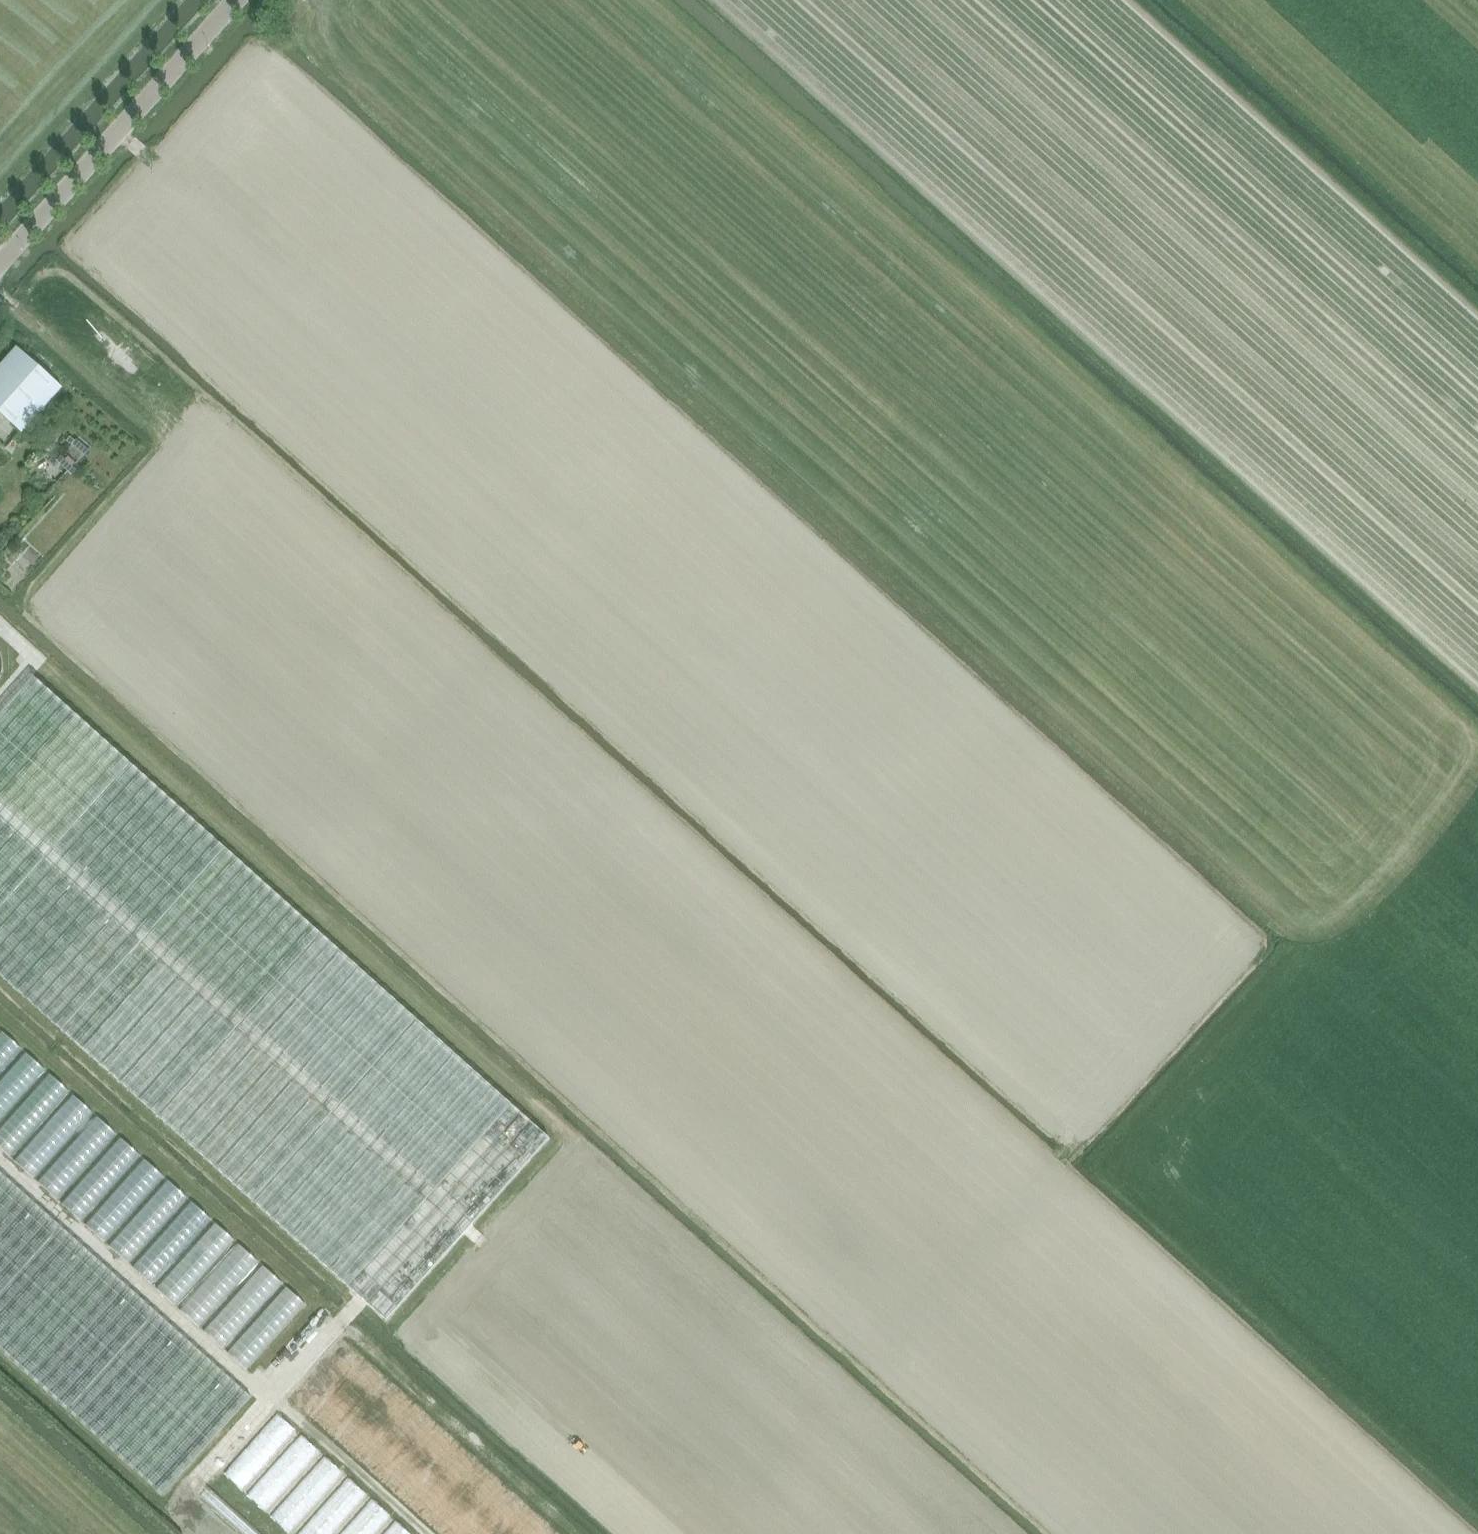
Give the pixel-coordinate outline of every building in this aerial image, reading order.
[(62,387),(17,347),(0,367),(0,412),(22,432),(62,387)] [(0,715),(0,976),(385,1321),(549,1138),(34,677),(0,715)] [(0,1026),(0,1145),(251,1370),(310,1304),(0,1026)] [(164,1496),(253,1397),(0,1171),(0,1348),(164,1496)] [(333,1337),(277,1397),(295,1413),(350,1353),(333,1337)] [(303,1422),(322,1436),(371,1372),(352,1357),(303,1422)] [(325,1439),(342,1454),(395,1396),(379,1381),(325,1439)] [(400,1398),(351,1465),(367,1477),(417,1410),(400,1398)] [(277,1411),(221,1473),(288,1533),(413,1533),(277,1411)] [(428,1422),(372,1481),(388,1496),(444,1437),(428,1422)] [(412,1516),(467,1457),(452,1443),(397,1501),(412,1516)]
